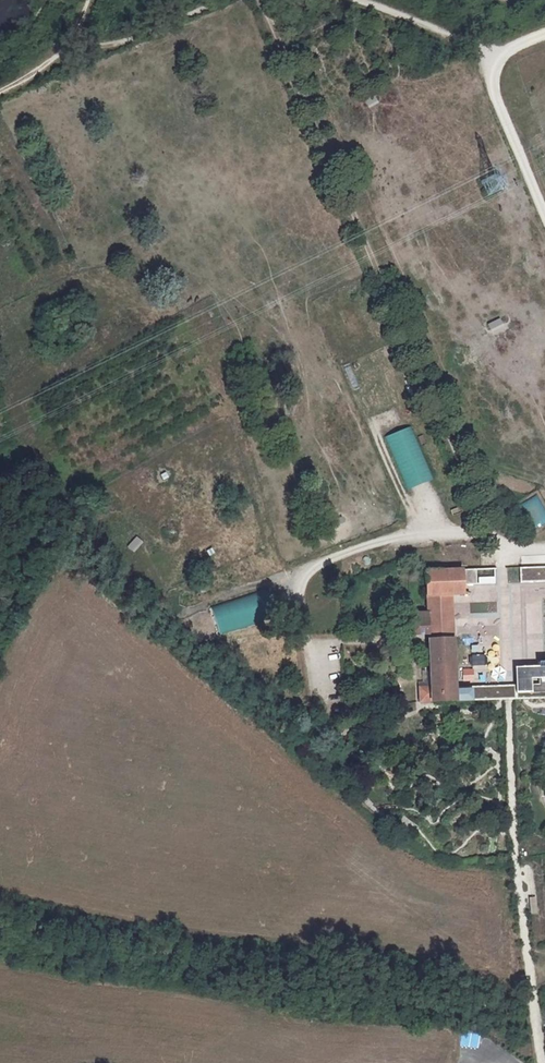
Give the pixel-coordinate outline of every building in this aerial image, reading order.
[(372,94),(362,99),(366,108),(377,103),(372,94)] [(384,130),(398,126),(396,118),(382,122),(384,130)] [(431,479),(411,426),(384,436),(404,489),(431,479)] [(544,524),(544,511),(538,495),(515,505),(527,532),(544,524)] [(518,694),(517,686),(508,687),(499,687),(458,688),(455,595),(466,594),(465,585),(465,570),(465,567),(426,569),(427,611),(411,611),(411,635),(428,635),(430,670),(422,670),(423,682),(419,682),(420,702),(500,699),(504,699),(509,699),(515,699),(518,699),(518,694)] [(497,568),(497,590),(508,590),(508,603),(518,602),(518,592),(544,591),(544,567),(497,568)] [(477,584),(477,570),(465,570),(465,585),(477,584)] [(209,606),(216,634),(268,621),(261,593),(209,606)] [(241,630),(231,632),(233,641),(243,639),(241,630)] [(517,686),(518,694),(533,693),(532,679),(544,679),(544,663),(539,663),(539,668),(517,669),(517,686)] [(533,693),(544,693),(544,679),(532,679),(533,693)]
